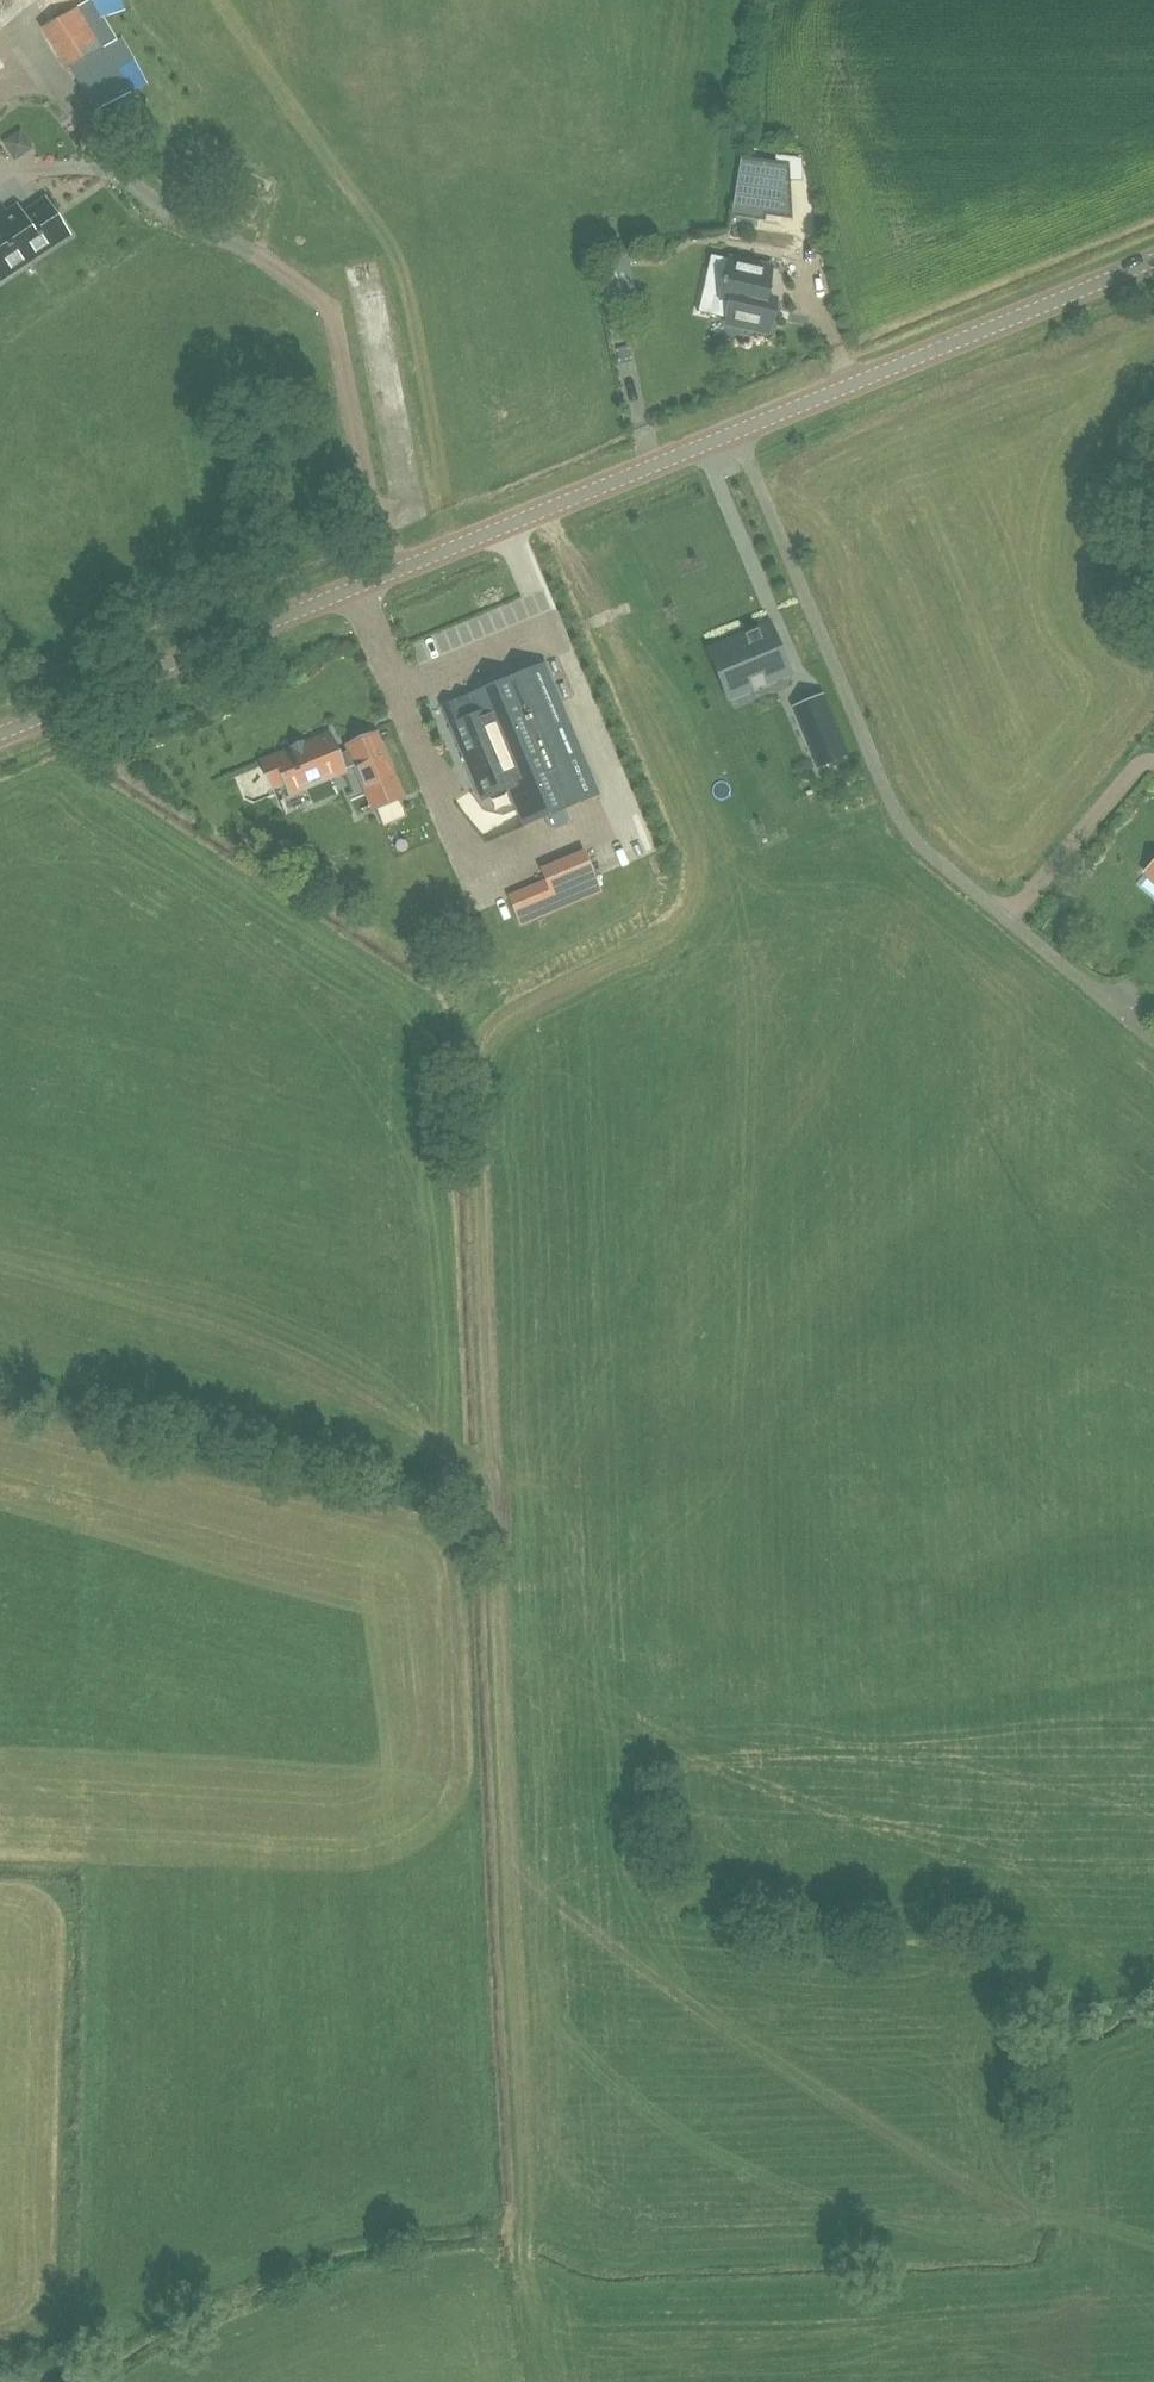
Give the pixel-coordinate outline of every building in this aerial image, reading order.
[(68,72),(103,49),(77,9),(42,32),(68,72)] [(0,141),(0,142),(11,161),(30,150),(19,130),(0,141)] [(763,209),(792,213),(789,165),(742,159),(735,201),(763,204),(763,209)] [(17,207),(5,215),(0,208),(0,279),(68,234),(45,200),(22,215),(17,207)] [(723,286),(721,294),(732,296),(727,319),(726,323),(768,333),(768,332),(771,319),(772,319),(774,307),(773,307),(775,301),(764,298),(771,268),(729,259),(724,278),(723,278),(721,286),(723,286)] [(785,673),(786,672),(767,626),(757,631),(757,629),(755,630),(756,632),(746,636),(745,634),(744,635),(744,636),(710,650),(730,696),(731,695),(727,687),(781,664),(785,673)] [(468,695),(441,706),(449,724),(481,800),(508,789),(523,826),(544,818),(565,809),(591,798),(536,666),(501,681),(487,687),(468,695)] [(832,716),(800,729),(817,768),(848,755),(839,733),(832,716)] [(338,755),(329,733),(304,744),(303,741),(290,747),(291,749),(261,762),(271,788),(285,783),(290,795),(345,772),(344,770),(355,766),(373,809),(402,797),(389,766),(392,765),(382,743),(380,744),(376,734),(346,746),(348,751),(338,755)] [(541,870),(547,883),(557,908),(599,890),(584,853),(541,870)]
